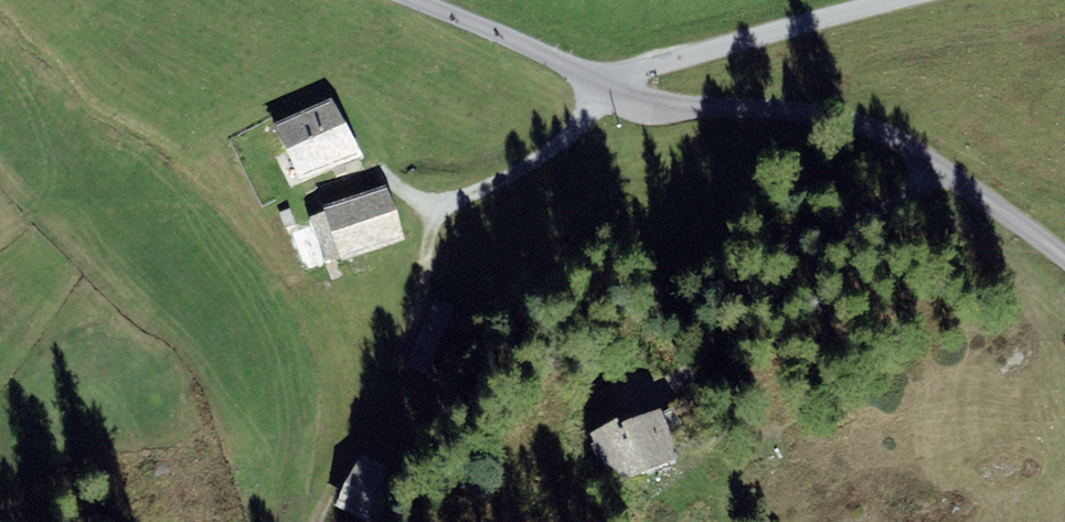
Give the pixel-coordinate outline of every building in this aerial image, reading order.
[(333,95),(272,123),(300,182),(331,168),(335,176),(347,171),(344,164),(361,156),(333,95)] [(385,182),(323,204),(325,211),(285,225),(301,270),(340,256),(341,261),(405,239),(385,182)] [(617,416),(590,432),(608,473),(632,477),(681,453),(662,406),(619,420),(617,416)] [(337,505),(373,521),(384,521),(406,475),(360,454),(337,505)]
